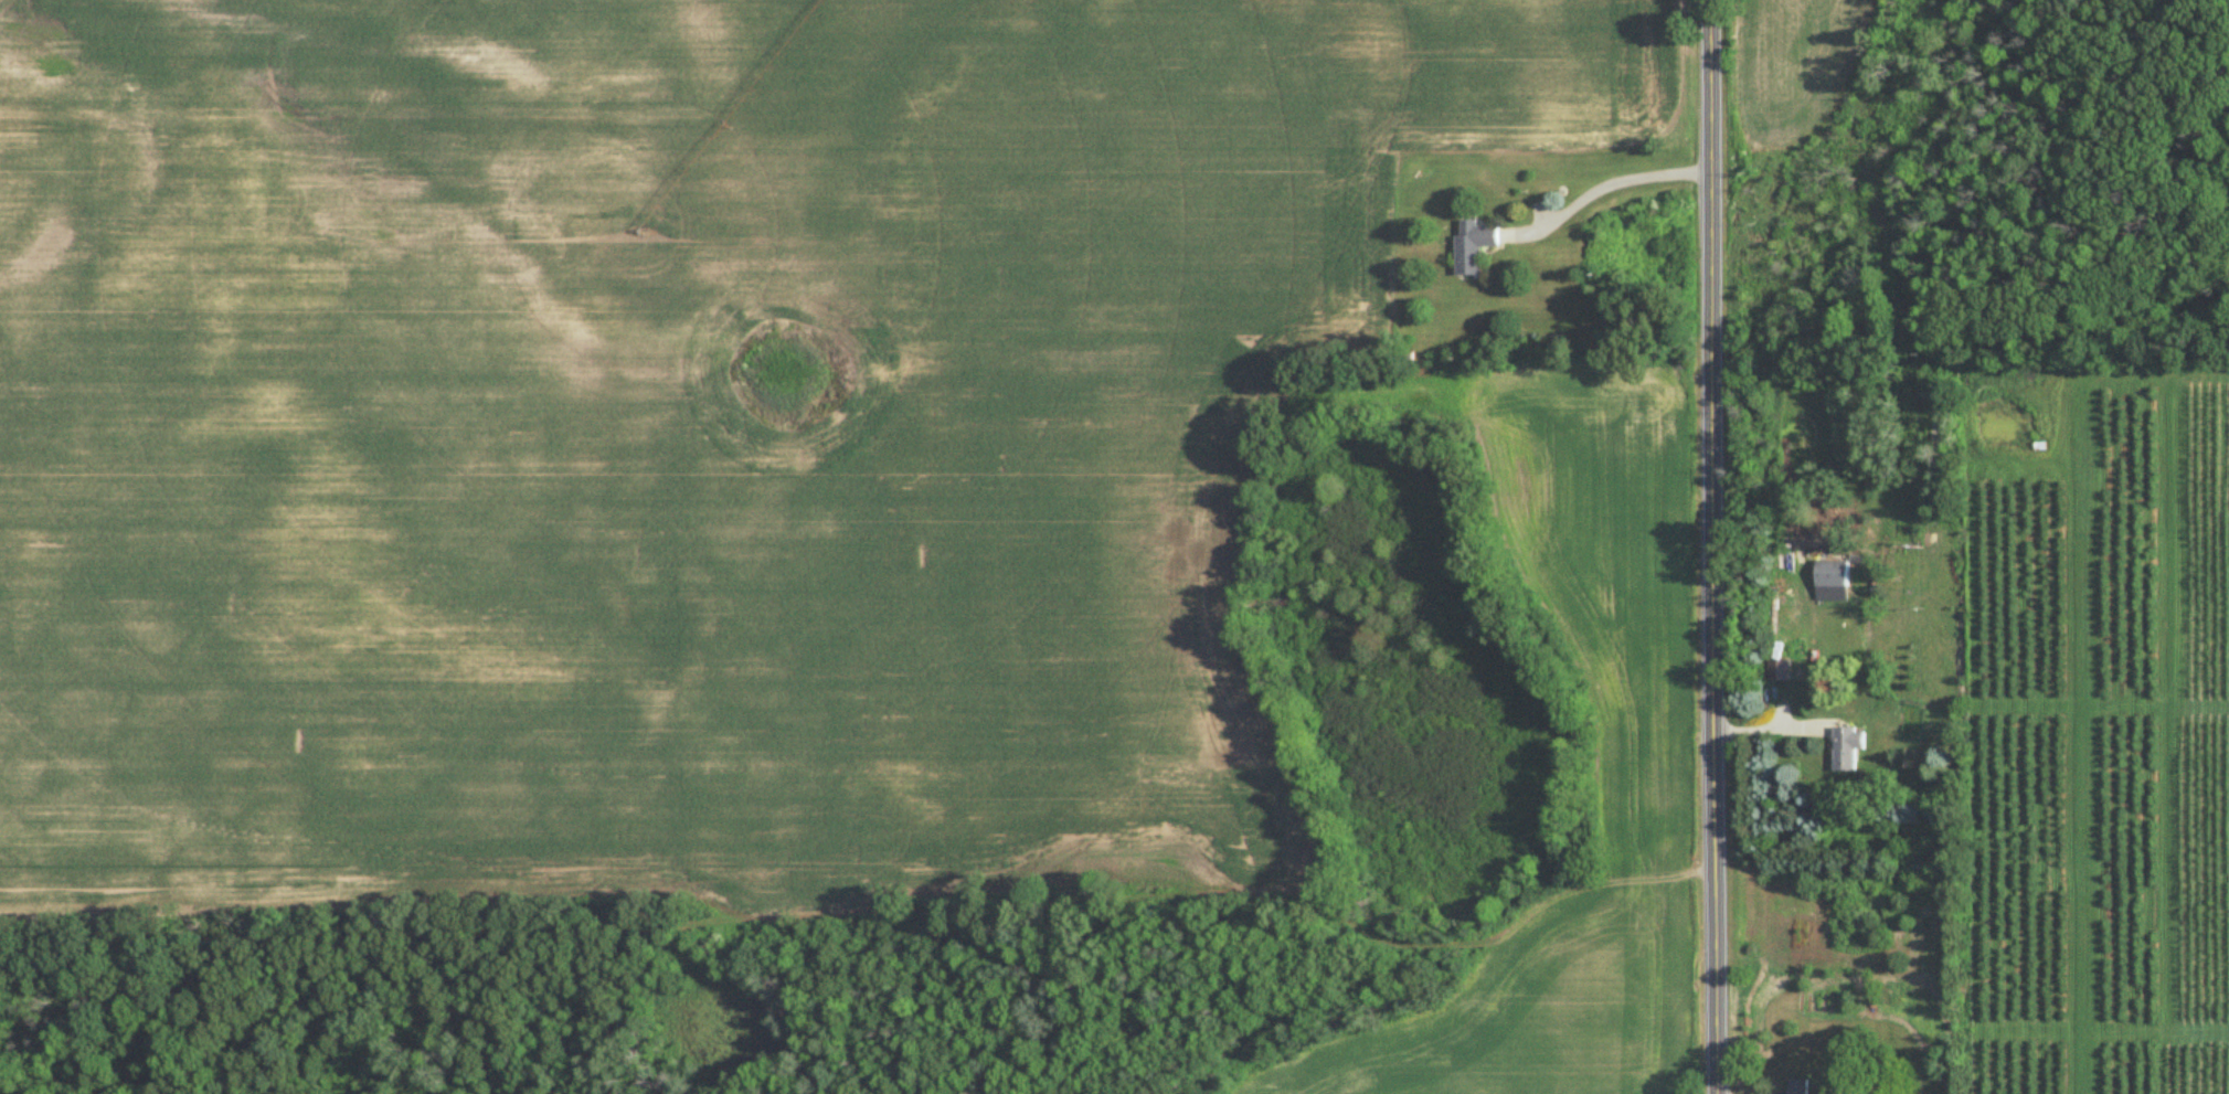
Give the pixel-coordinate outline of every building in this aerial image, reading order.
[(1458,275),(1481,275),(1481,247),(1499,247),(1499,227),(1477,227),(1477,220),(1457,221),(1458,275)] [(1817,588),(1848,588),(1848,561),(1817,561),(1817,588)] [(1769,681),(1790,681),(1790,662),(1769,662),(1769,681)] [(1856,752),(1864,752),(1864,730),(1832,730),(1832,774),(1856,774),(1856,752)] [(1809,1082),(1788,1082),(1788,1093),(1809,1093),(1809,1082)]
